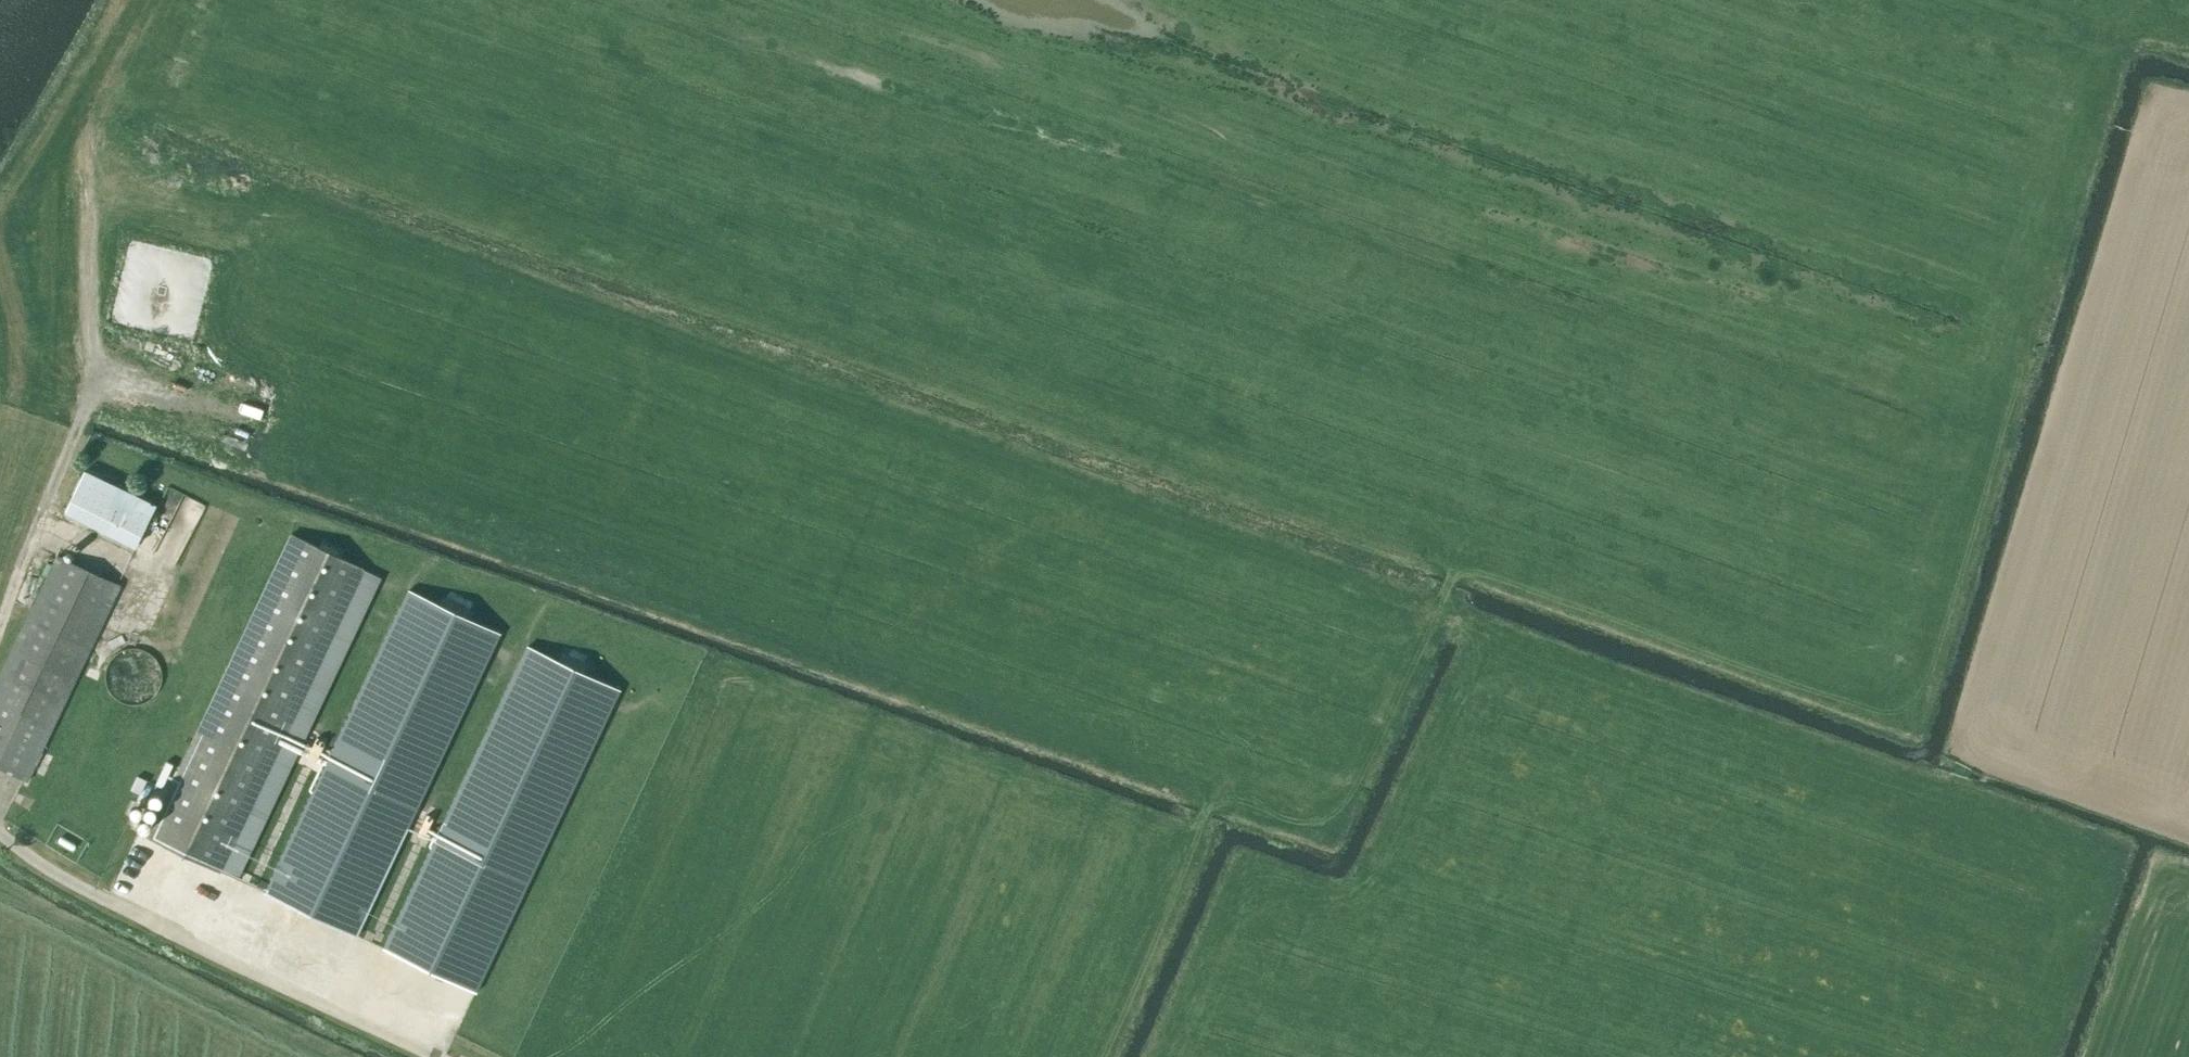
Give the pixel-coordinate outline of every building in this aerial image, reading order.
[(138,547),(157,506),(84,471),(64,512),(138,547)] [(218,872),(361,574),(288,539),(146,837),(218,872)] [(119,586),(57,557),(0,675),(0,768),(26,780),(119,586)] [(405,595),(262,893),(354,937),(496,639),(405,595)] [(133,704),(137,704),(142,703),(146,701),(150,699),(153,696),(156,693),(158,689),(160,685),(161,680),(161,676),(161,672),(160,667),(158,663),(156,660),(153,656),(150,653),(146,651),(142,649),(137,648),(133,648),(129,648),(124,649),(120,651),(116,653),(113,656),(110,660),(108,663),(106,667),(105,672),(105,676),(105,680),(106,685),(108,689),(110,693),(113,696),(116,699),(120,701),(124,703),(129,704),(133,704)] [(473,994),(616,696),(524,652),(381,950),(473,994)]
